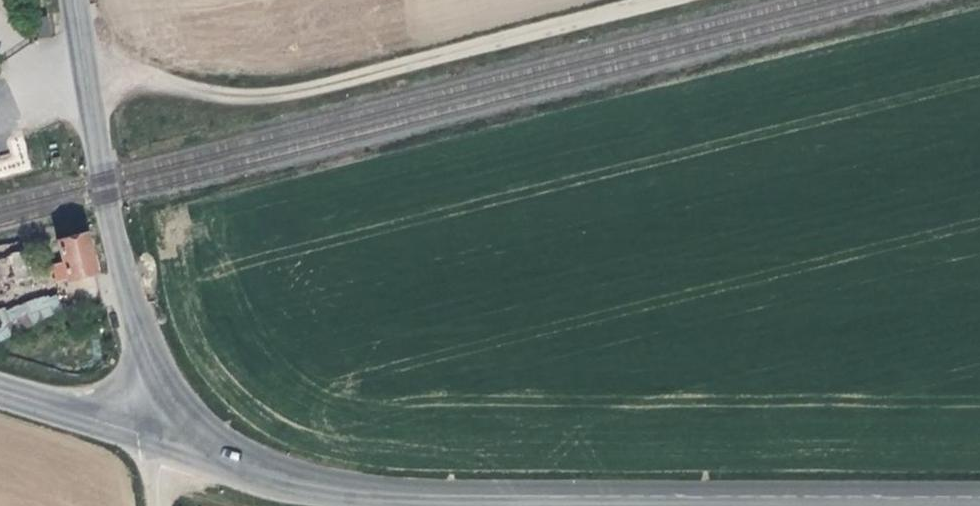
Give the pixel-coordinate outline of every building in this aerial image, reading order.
[(93,273),(84,234),(56,241),(65,280),(93,273)] [(6,308),(12,328),(62,313),(56,293),(6,308)]
